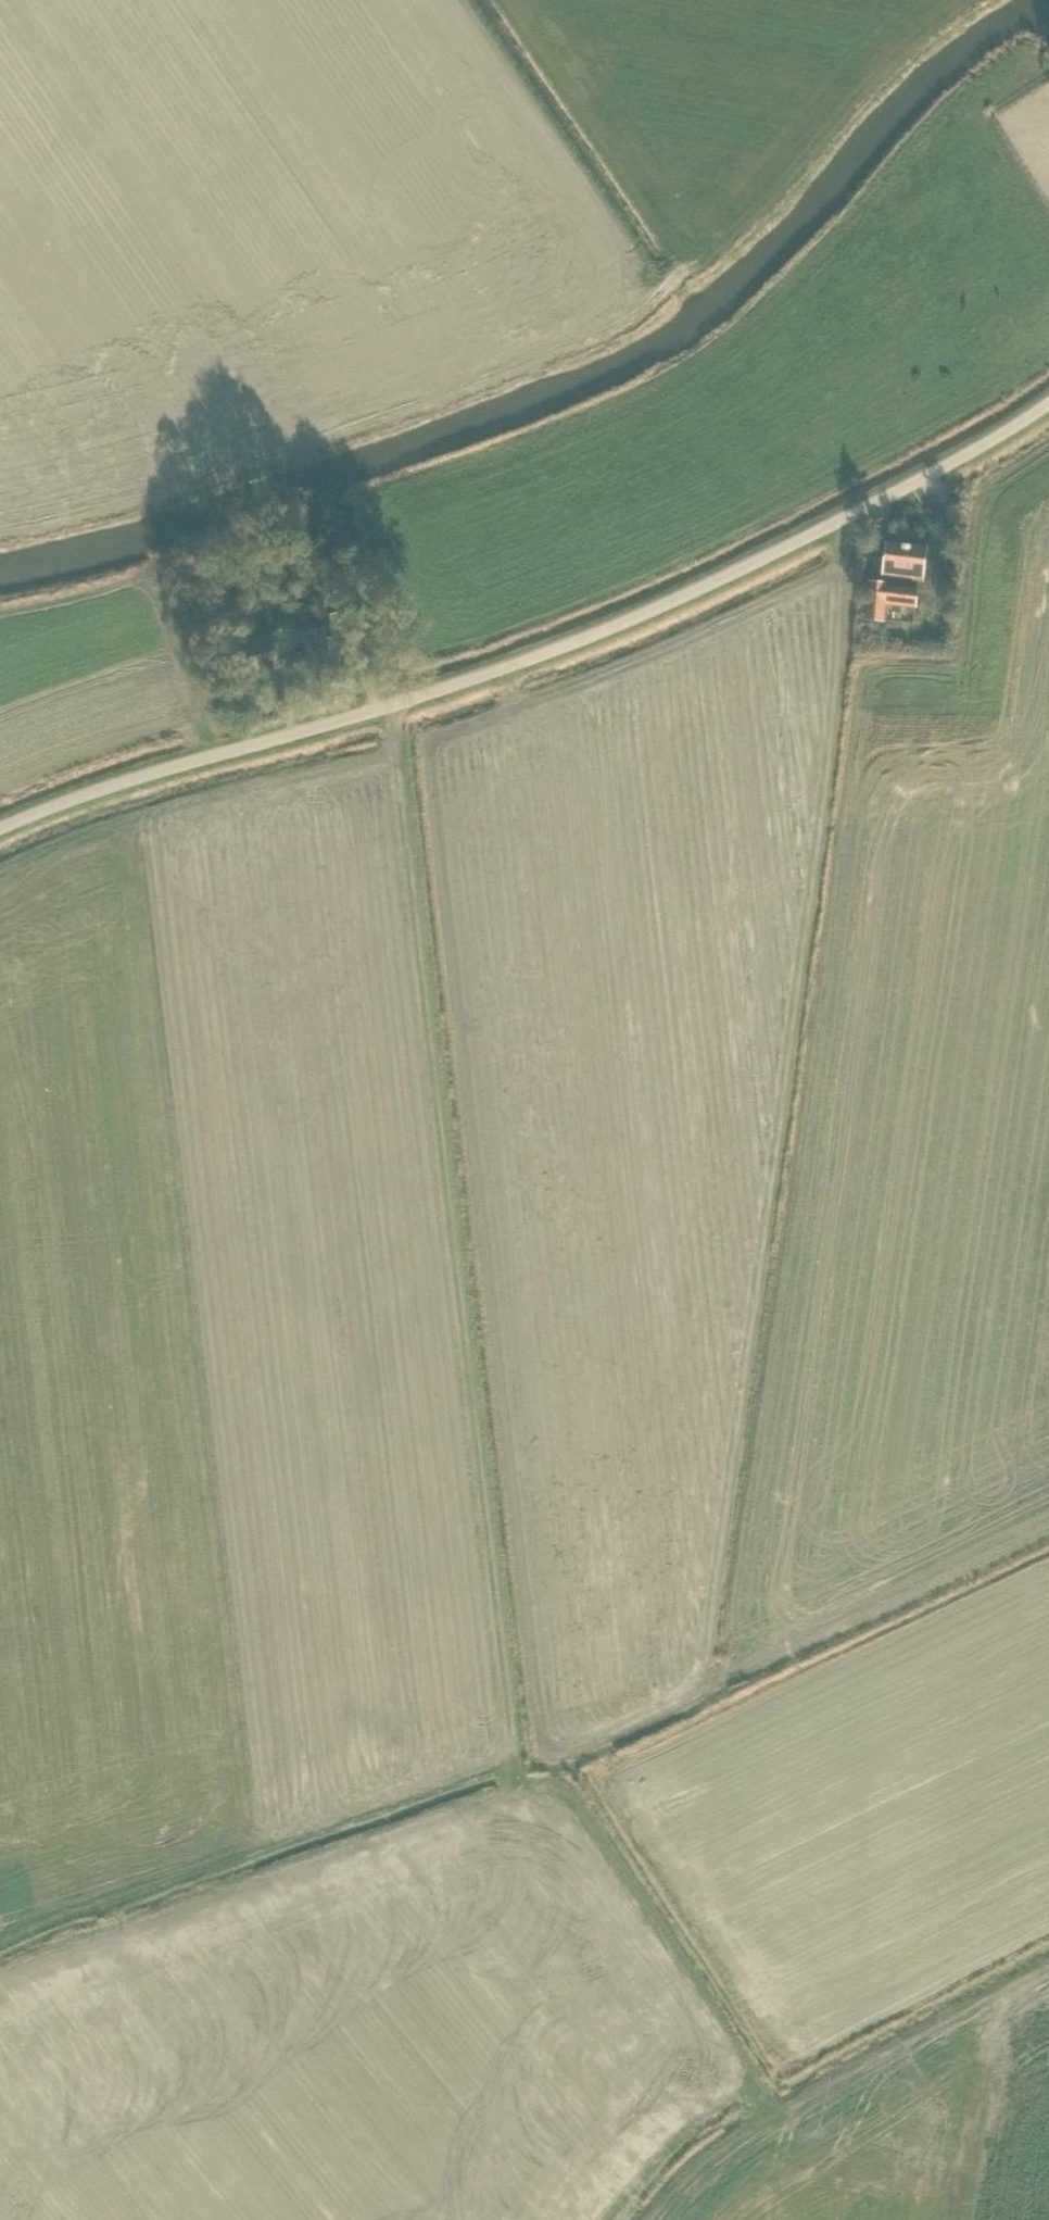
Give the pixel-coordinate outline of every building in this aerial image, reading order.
[(867,618),(885,620),(887,603),(917,606),(919,580),(924,580),(928,547),(888,542),(883,582),(871,581),(867,618)] [(221,646),(230,682),(281,668),(272,633),(221,646)]
